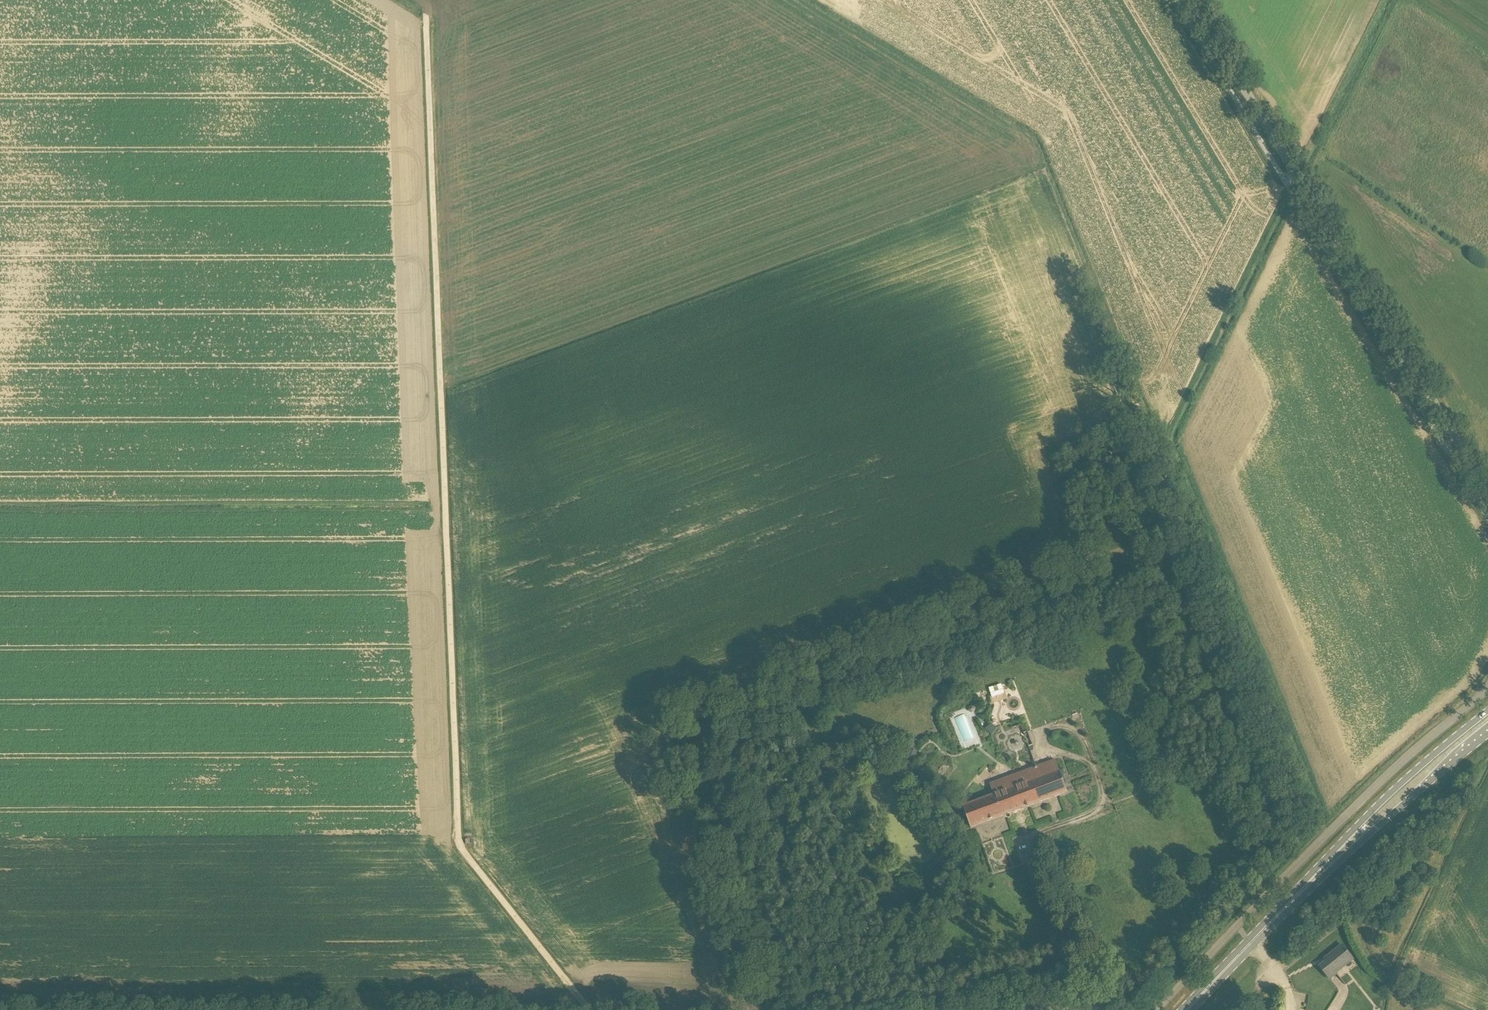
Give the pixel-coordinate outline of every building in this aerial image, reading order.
[(1004,693),(1001,685),(1001,684),(989,688),(992,697),(993,697),(1004,693)] [(1000,793),(963,807),(971,829),(1068,792),(1056,760),(996,783),(1000,793)] [(1353,959),(1342,946),(1328,957),(1330,959),(1320,967),(1330,980),(1338,973),(1337,971),(1353,959)]
